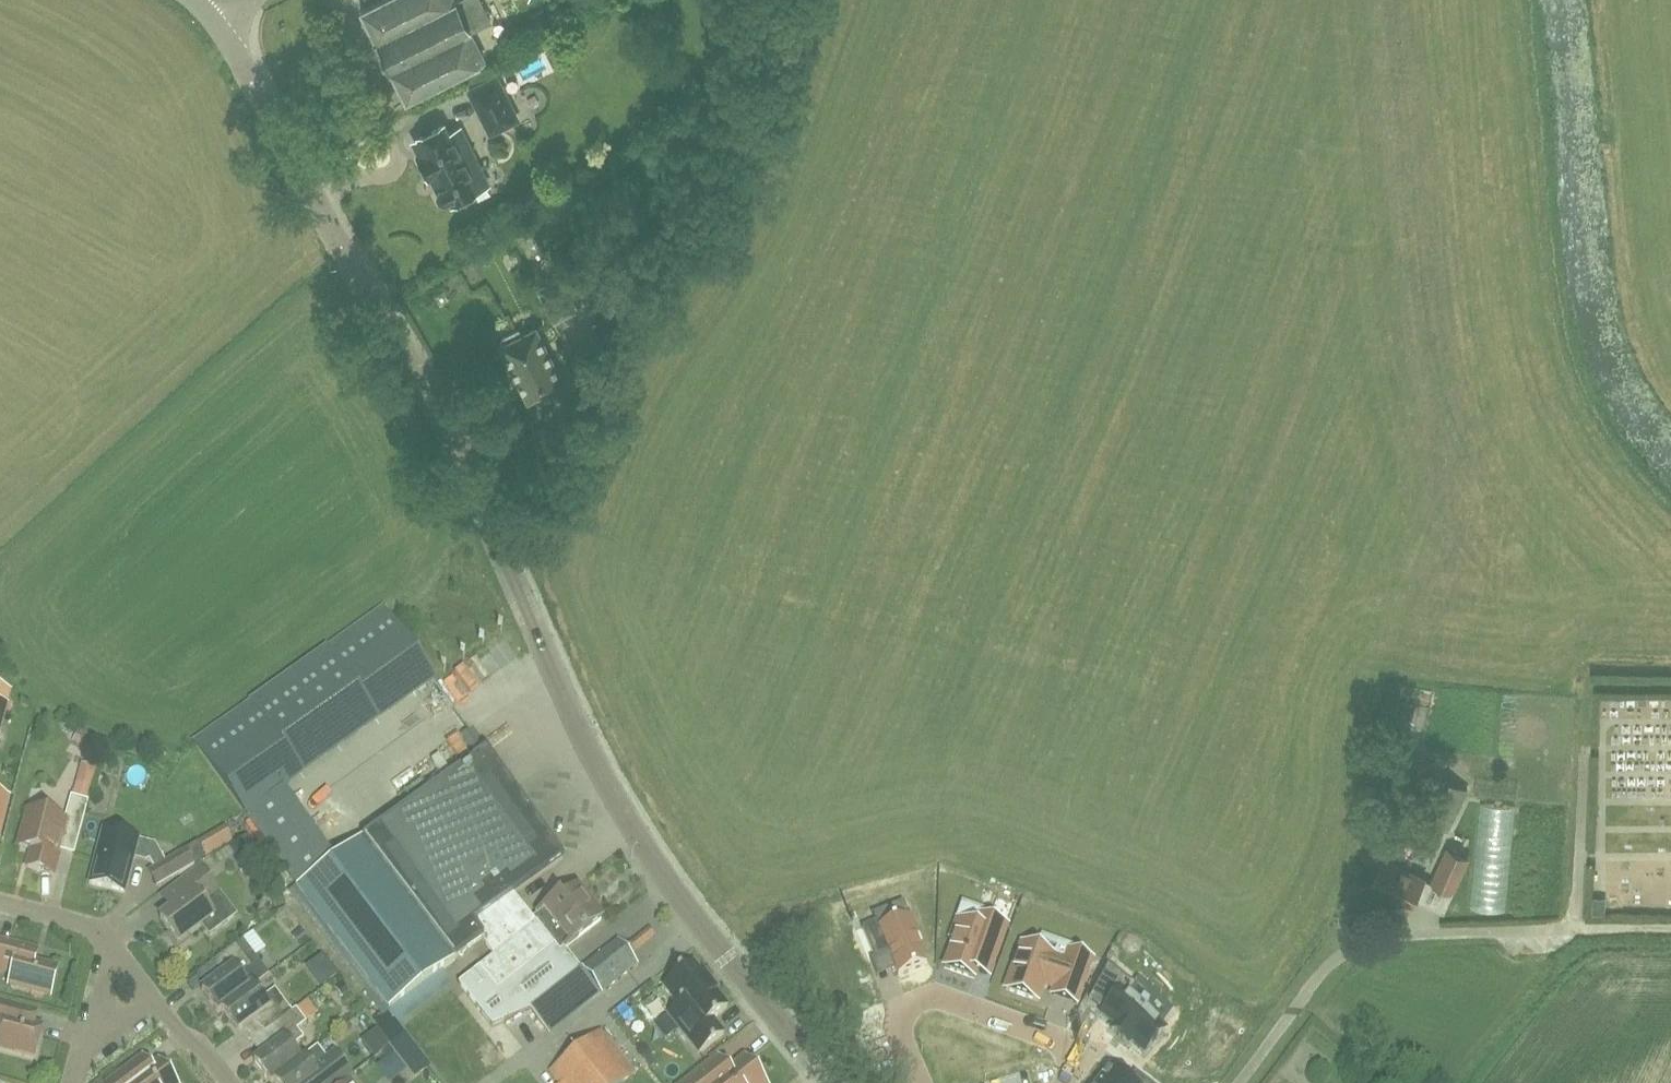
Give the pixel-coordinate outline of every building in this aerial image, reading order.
[(359,11),(374,39),(372,40),(388,72),(391,71),(406,101),(484,61),(469,31),(490,21),(480,0),(459,0),(455,2),(453,0),(381,0),(359,11)] [(496,73),(465,89),(489,136),(520,120),(496,73)] [(481,165),(478,166),(477,164),(468,147),(460,130),(447,136),(442,126),(421,137),(421,139),(415,142),(421,154),(419,156),(429,176),(432,175),(438,188),(436,194),(439,199),(444,201),(451,197),(452,200),(474,189),(476,193),(491,184),(481,165)] [(501,344),(499,345),(527,400),(563,382),(535,327),(533,328),(519,335),(517,331),(501,339),(503,344),(501,345),(501,344)] [(286,785),(438,677),(383,601),(192,738),(297,885),(337,857),(286,785)] [(6,698),(9,689),(7,688),(0,687),(0,721),(6,698)] [(580,971),(563,949),(559,952),(534,919),(514,893),(563,858),(487,750),(362,839),(337,857),(297,885),(389,1010),(454,961),(453,959),(481,937),(492,956),(478,967),(479,968),(458,985),(491,1027),(530,1010),(580,971)] [(1434,774),(1415,815),(1448,830),(1467,790),(1434,774)] [(350,787),(327,804),(335,815),(358,797),(350,787)] [(56,854),(57,851),(62,830),(79,834),(87,801),(70,796),(63,821),(27,811),(18,847),(30,850),(26,867),(53,874),(58,855),(56,854)] [(1505,909),(1514,804),(1479,801),(1470,907),(1505,909)] [(169,860),(164,862),(154,845),(102,831),(88,883),(124,893),(135,853),(146,856),(153,868),(146,873),(156,889),(178,876),(193,867),(185,852),(169,861),(169,860)] [(1448,848),(1432,882),(1453,892),(1468,857),(1448,848)] [(1372,888),(1412,906),(1424,879),(1385,860),(1372,888)] [(199,869),(176,887),(175,885),(158,898),(169,913),(159,921),(169,934),(166,936),(176,948),(181,948),(191,940),(189,937),(198,929),(207,940),(229,923),(211,900),(219,894),(199,869)] [(954,941),(944,967),(974,978),(977,970),(989,974),(996,954),(1007,925),(979,915),(978,915),(974,926),(957,920),(950,939),(954,941)] [(874,960),(874,961),(888,955),(894,972),(897,979),(925,968),(913,939),(918,937),(910,917),(908,918),(879,930),(876,922),(875,923),(861,928),(874,960)] [(217,1013),(221,1011),(268,975),(254,956),(264,949),(253,934),(243,941),(212,964),(222,977),(206,989),(202,992),(217,1013)] [(601,995),(638,966),(617,939),(581,968),(601,995)] [(30,948),(0,941),(0,970),(14,973),(11,986),(51,996),(57,969),(39,965),(43,952),(30,948)] [(1022,944),(1005,989),(1037,1001),(1043,984),(1055,988),(1053,995),(1075,1003),(1082,985),(1091,959),(1071,951),(1068,951),(1065,961),(1052,957),(1053,955),(1037,950),(1022,944)] [(317,952),(300,966),(317,986),(334,972),(317,952)] [(730,1007),(696,962),(666,985),(681,1004),(671,1012),(701,1052),(726,1033),(715,1019),(730,1007)] [(1112,1023),(1108,1028),(1125,1042),(1127,1038),(1141,1049),(1163,1021),(1160,1018),(1126,991),(1132,983),(1130,983),(1105,962),(1086,997),(1098,1006),(1100,1004),(1103,1007),(1099,1012),(1112,1023)] [(270,1028),(291,1013),(274,990),(261,999),(253,988),(268,976),(268,975),(221,1011),(237,1033),(257,1018),(267,1031),(270,1028)] [(15,1007),(0,1003),(0,1031),(0,1032),(0,1048),(35,1057),(43,1028),(34,1025),(37,1011),(16,1005),(15,1007)] [(300,1060),(291,1048),(303,1039),(296,1030),(305,1023),(295,1010),(291,1013),(270,1028),(280,1041),(254,1061),(270,1082),(271,1082),(274,1081),(300,1060)] [(385,1014),(356,1040),(370,1057),(382,1046),(410,1078),(427,1063),(385,1014)] [(633,1074),(601,1032),(550,1072),(558,1082),(621,1082),(625,1080),(633,1074)] [(317,1047),(300,1060),(274,1081),(276,1082),(343,1082),(352,1076),(335,1053),(326,1059),(317,1047)] [(152,1069),(141,1055),(123,1068),(125,1072),(110,1082),(171,1082),(158,1064),(152,1069)] [(717,1058),(686,1082),(762,1082),(743,1059),(728,1071),(717,1058)] [(1100,1082),(1150,1082),(1135,1072),(1128,1082),(1110,1069),(1109,1070),(1100,1082)]
